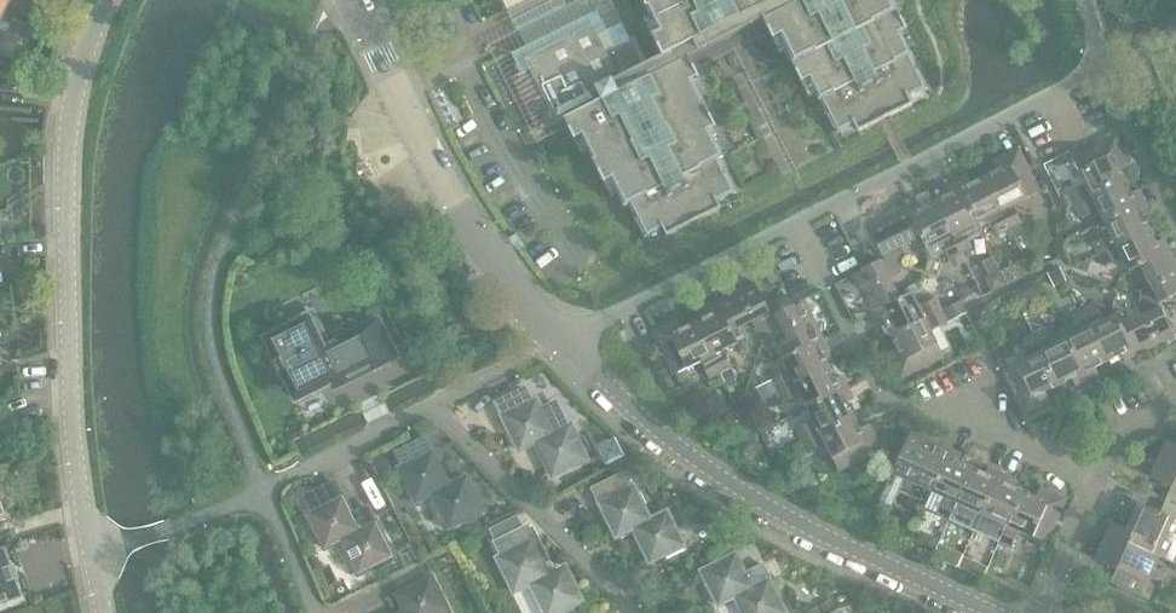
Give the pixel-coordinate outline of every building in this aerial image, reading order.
[(2,12),(8,0),(0,0),(0,11),(2,12)] [(508,11),(531,0),(502,0),(508,11)] [(658,33),(652,36),(661,56),(643,66),(621,24),(605,32),(596,13),(511,54),(520,74),(511,78),(537,131),(563,119),(573,140),(580,136),(603,183),(609,180),(626,212),(630,210),(644,238),(662,229),(666,237),(720,210),(717,203),(735,194),(719,161),(723,159),(709,131),(716,128),(692,81),(699,78),(689,58),(763,21),(773,41),(779,38),(801,84),(808,80),(819,103),(820,102),(837,136),(855,127),(858,133),(912,106),(909,100),(927,91),(910,57),(911,57),(900,35),(906,31),(890,0),(641,0),(658,33)] [(1087,186),(1067,196),(1059,201),(1064,211),(1073,207),(1073,208),(1125,182),(1118,168),(1126,164),(1113,138),(1073,158),(1087,186)] [(998,173),(985,179),(1010,231),(1021,225),(1012,207),(1039,194),(1018,151),(993,164),(998,173)] [(998,237),(1010,231),(985,179),(972,186),(969,180),(957,186),(980,233),(993,227),(998,237)] [(1098,210),(1104,223),(1144,203),(1138,191),(1132,194),(1125,182),(1073,208),(1079,220),(1098,210)] [(949,197),(935,204),(960,255),(972,249),(967,239),(980,233),(957,186),(946,191),(949,197)] [(1091,244),(1098,257),(1150,231),(1143,217),(1150,214),(1144,203),(1104,223),(1111,235),(1091,244)] [(948,261),(960,255),(935,204),(921,211),(918,204),(907,209),(921,237),(919,239),(930,261),(944,254),(948,261)] [(884,262),(901,267),(904,256),(900,248),(919,239),(921,237),(907,209),(868,229),(884,262)] [(1129,273),(1134,271),(1141,267),(1140,266),(1169,252),(1163,241),(1157,244),(1150,231),(1098,257),(1103,269),(1122,259),(1129,273)] [(1169,252),(1140,266),(1141,267),(1150,286),(1141,291),(1139,301),(1157,307),(1157,305),(1175,295),(1175,267),(1169,252)] [(1025,260),(1012,266),(1019,279),(1031,273),(1025,260)] [(898,276),(901,267),(884,262),(852,278),(871,317),(899,303),(898,301),(888,281),(898,276)] [(1059,268),(1048,274),(1055,290),(1067,284),(1059,268)] [(773,270),(765,274),(771,286),(779,282),(773,270)] [(990,279),(985,281),(991,293),(1006,286),(1000,274),(990,279)] [(1035,280),(1012,292),(1020,307),(1043,295),(1035,280)] [(754,286),(716,305),(730,333),(731,332),(751,322),(756,333),(766,336),(772,318),(770,318),(754,286)] [(974,291),(961,286),(964,300),(975,294),(974,291)] [(884,325),(890,338),(941,312),(935,300),(918,309),(911,294),(898,301),(899,303),(871,317),(877,328),(884,325)] [(1142,317),(1122,327),(1121,328),(1135,357),(1173,338),(1157,307),(1139,301),(1137,309),(1142,317)] [(783,334),(793,354),(794,353),(794,355),(822,341),(803,302),(772,318),(766,336),(774,339),(783,334)] [(945,310),(950,321),(964,315),(959,303),(945,310)] [(707,317),(694,324),(719,376),(720,375),(731,370),(722,351),(737,344),(731,332),(730,333),(716,305),(704,311),(707,317)] [(986,305),(973,311),(980,324),(989,320),(991,313),(986,305)] [(1093,306),(1082,311),(1107,362),(1121,355),(1124,362),(1135,357),(1121,328),(1122,327),(1116,317),(1102,324),(1093,306)] [(265,339),(294,399),(373,361),(361,336),(324,354),(318,341),(325,338),(311,309),(287,321),(289,326),(265,339)] [(1074,325),(1061,331),(1066,341),(1086,381),(1097,375),(1094,368),(1107,362),(1082,311),(1070,317),(1074,325)] [(947,323),(941,312),(890,338),(897,350),(887,355),(900,381),(943,360),(930,332),(947,323)] [(709,381),(719,376),(694,324),(682,330),(678,322),(652,335),(672,376),(700,363),(709,381)] [(1044,330),(1033,336),(1058,386),(1071,380),(1074,387),(1086,381),(1066,341),(1061,331),(1047,338),(1044,330)] [(1044,393),(1058,386),(1033,336),(1020,342),(1029,360),(1001,373),(1022,416),(1049,403),(1044,393)] [(827,351),(822,341),(794,355),(794,353),(793,354),(782,360),(789,373),(770,382),(776,394),(827,369),(820,354),(827,351)] [(833,381),(827,369),(776,394),(782,405),(801,396),(807,410),(847,390),(841,377),(833,381)] [(731,370),(720,375),(725,385),(736,379),(731,370)] [(770,382),(756,390),(762,401),(776,394),(770,382)] [(524,390),(495,404),(501,417),(500,418),(516,451),(534,443),(551,477),(585,460),(569,426),(566,427),(556,404),(540,411),(537,405),(535,400),(530,403),(524,390)] [(852,401),(847,390),(807,410),(814,422),(795,432),(801,444),(852,418),(845,404),(852,401)] [(768,413),(754,420),(760,431),(774,424),(768,413)] [(859,431),(852,418),(801,444),(806,455),(826,445),(839,472),(881,452),(868,426),(859,431)] [(890,478),(930,496),(950,452),(936,446),(937,444),(926,439),(925,441),(910,434),(890,478)] [(447,528),(481,512),(464,477),(447,485),(430,451),(429,451),(423,439),(395,453),(402,466),(397,468),(414,504),(431,495),(447,528)] [(1168,444),(1152,480),(1175,490),(1175,447),(1168,444)] [(383,452),(370,458),(378,474),(391,468),(383,452)] [(961,457),(950,452),(930,496),(943,502),(935,517),(948,523),(971,471),(957,465),(961,457)] [(629,464),(627,469),(630,476),(635,478),(641,475),(643,470),(640,463),(636,461),(629,464)] [(985,477),(971,471),(948,523),(960,528),(968,510),(982,516),(1000,475),(988,470),(985,477)] [(1011,480),(1000,475),(982,516),(994,522),(986,540),(998,546),(1022,493),(1008,487),(1011,480)] [(648,562),(682,546),(666,512),(649,521),(632,487),(626,489),(619,476),(593,489),(599,503),(598,503),(615,537),(632,529),(648,562)] [(332,484),(304,498),(311,511),(306,514),(323,549),(340,541),(356,574),(373,565),(376,571),(391,563),(389,558),(390,557),(373,522),(372,523),(365,508),(349,516),(339,496),(338,496),(332,484)] [(1035,499),(1022,493),(998,546),(1010,551),(1018,532),(1046,545),(1065,502),(1039,490),(1035,499)] [(1173,506),(1167,519),(1138,506),(1127,533),(1144,541),(1141,550),(1157,558),(1172,565),(1175,556),(1175,507),(1173,506)] [(1157,558),(1141,550),(1144,541),(1127,533),(1113,526),(1097,562),(1125,574),(1119,588),(1148,602),(1158,580),(1149,576),(1157,558)] [(542,612),(565,612),(582,605),(563,567),(547,575),(530,542),(529,542),(522,529),(493,544),(500,557),(495,559),(513,594),(529,586),(542,612)] [(936,549),(933,556),(942,560),(947,548),(939,544),(936,549)] [(409,545),(396,551),(403,565),(416,559),(409,545)] [(4,552),(0,553),(0,603),(20,596),(4,552)] [(701,572),(718,606),(734,597),(742,612),(784,612),(767,580),(760,566),(744,574),(734,555),(701,572)] [(977,562),(972,573),(983,578),(988,567),(977,562)] [(446,612),(430,579),(394,596),(402,612),(401,612),(444,612),(446,612)] [(822,607),(825,612),(835,612),(839,611),(834,601),(822,607)]
